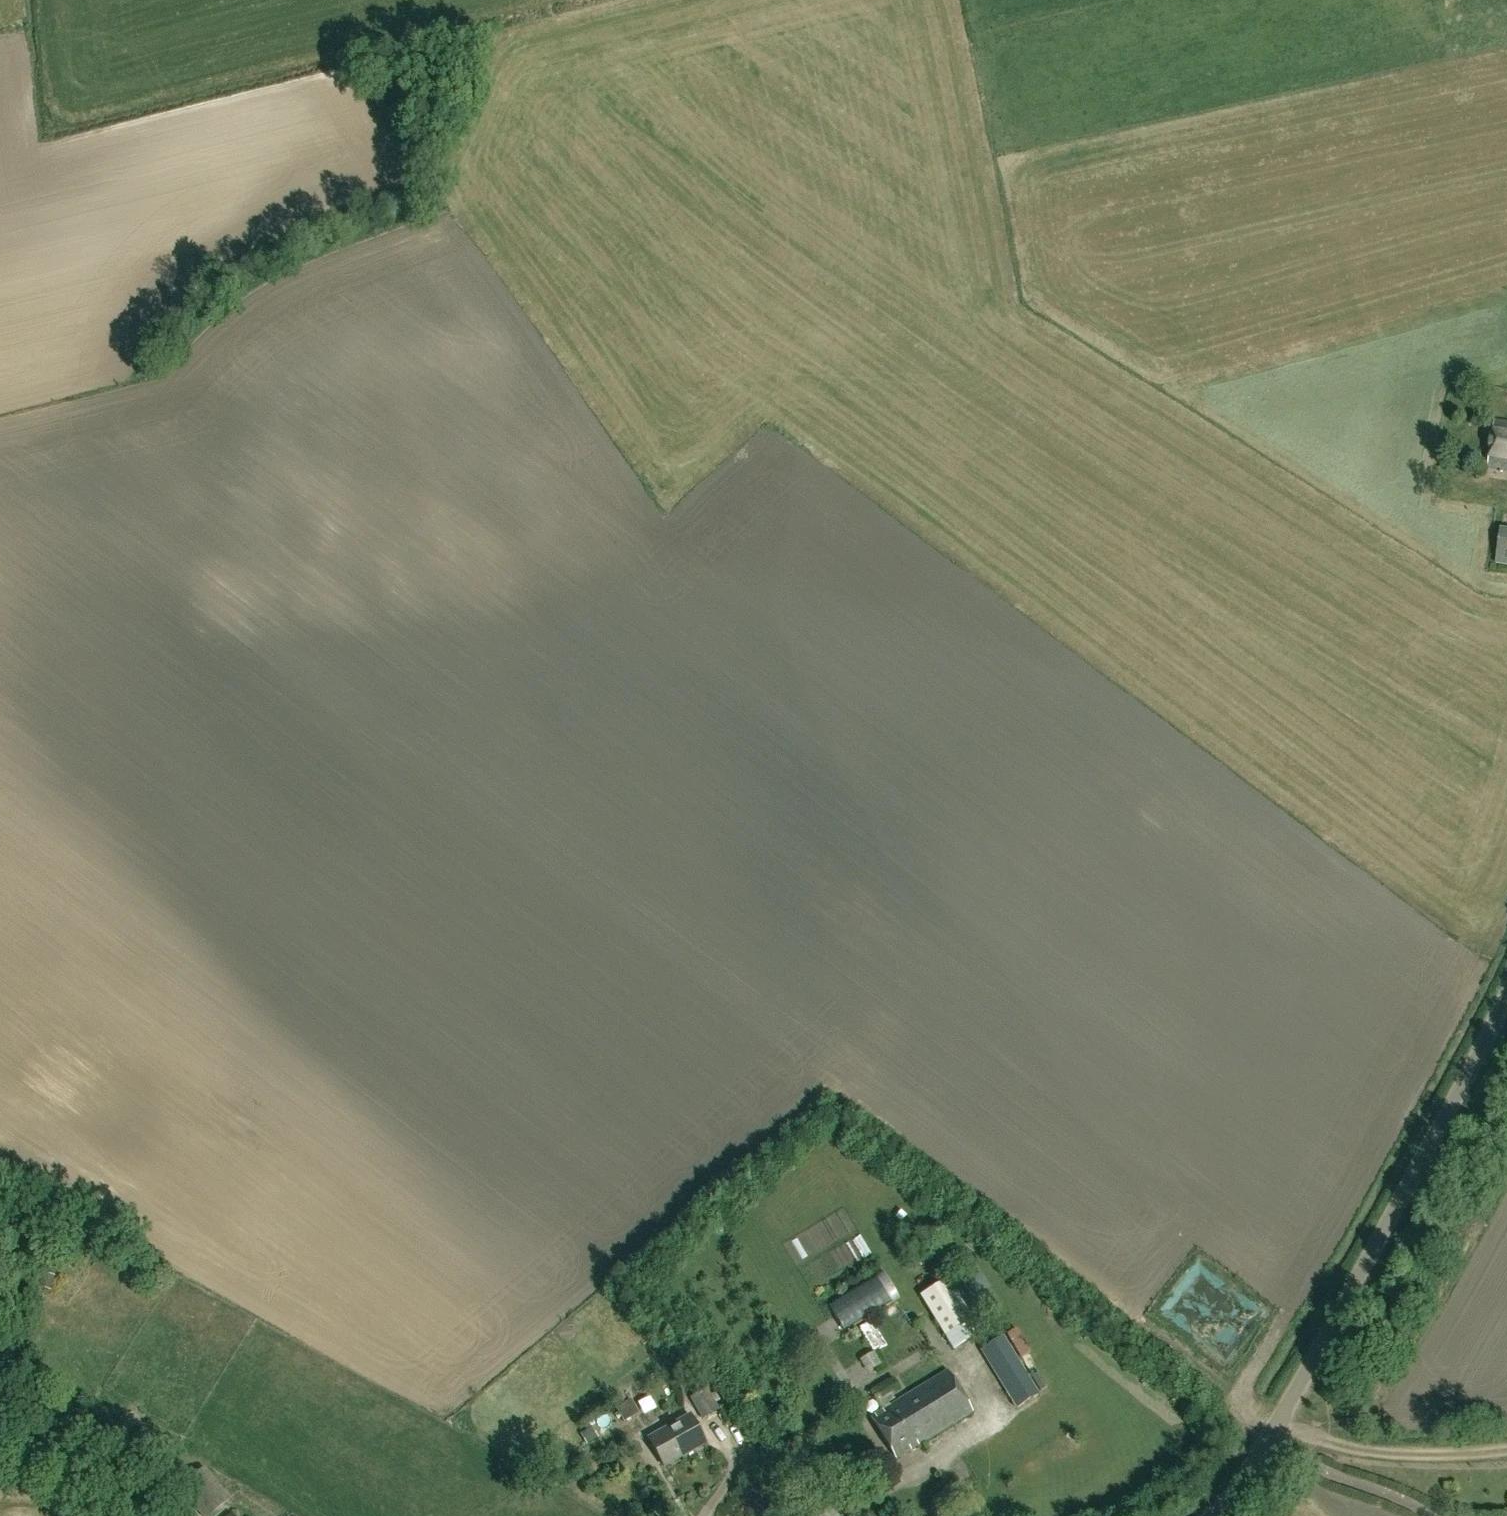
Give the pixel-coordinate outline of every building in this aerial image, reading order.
[(1506,471),(1506,422),(1495,421),(1488,469),(1506,471)] [(948,1279),(920,1296),(954,1350),(982,1333),(948,1279)] [(888,1285),(833,1317),(842,1332),(897,1299),(888,1285)] [(878,1354),(893,1348),(880,1319),(865,1325),(878,1354)] [(1030,1328),(1015,1335),(1019,1344),(1034,1337),(1030,1328)] [(1039,1395),(1003,1337),(983,1350),(1018,1408),(1039,1395)] [(840,1347),(853,1376),(870,1369),(856,1340),(840,1347)] [(976,1421),(971,1413),(973,1412),(948,1371),(871,1417),(896,1459),(942,1431),(946,1439),(976,1421)] [(704,1418),(721,1411),(710,1390),(692,1398),(704,1418)] [(663,1466),(706,1443),(691,1415),(648,1438),(663,1466)] [(205,1468),(181,1489),(204,1515),(211,1515),(231,1499),(205,1468)] [(702,1515),(721,1515),(708,1507),(702,1515)]
